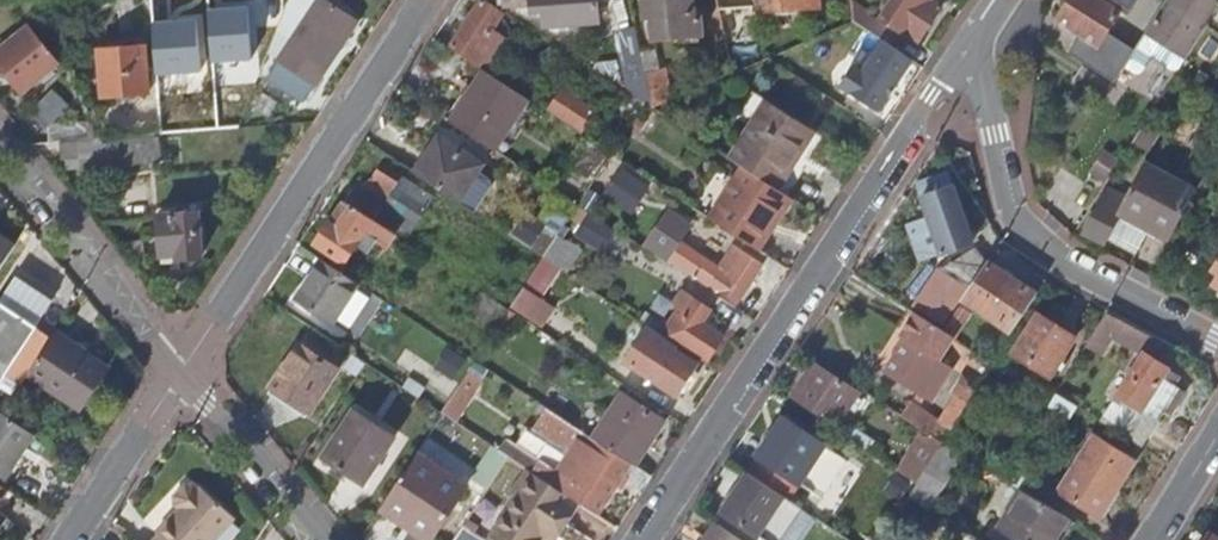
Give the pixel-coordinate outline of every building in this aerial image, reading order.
[(283,21),(270,53),(318,83),(357,21),(326,0),(310,0),(302,13),(307,17),(298,31),(283,21)] [(486,0),(484,0),(453,44),(473,57),(471,59),(486,69),(506,41),(491,30),(504,12),(486,0)] [(505,4),(515,3),(516,10),(546,8),(547,24),(602,20),(600,0),(505,0),(505,4)] [(647,2),(654,2),(656,23),(702,19),(701,0),(647,0),(647,2)] [(760,10),(821,6),(821,0),(759,0),(760,10)] [(856,0),(852,0),(853,21),(859,25),(867,14),(870,10),(856,0)] [(930,0),(893,0),(882,17),(918,41),(939,10),(929,2),(930,0)] [(1057,19),(1080,34),(1068,52),(1117,81),(1125,67),(1131,58),(1136,50),(1106,31),(1119,10),(1128,15),(1137,0),(1070,0),(1057,19)] [(1215,0),(1167,0),(1147,33),(1137,49),(1136,50),(1131,58),(1125,67),(1136,74),(1141,72),(1151,58),(1161,65),(1174,72),(1179,71),(1180,69),(1186,60),(1207,28),(1202,25),(1217,1),(1215,0)] [(876,21),(867,14),(859,25),(868,31),(876,21)] [(876,21),(868,31),(891,47),(898,36),(876,21)] [(24,90),(57,60),(27,26),(0,49),(0,62),(24,90)] [(629,72),(646,68),(643,52),(637,28),(620,32),(629,72)] [(106,97),(152,94),(149,48),(104,50),(106,97)] [(655,49),(643,52),(646,68),(655,107),(675,98),(667,66),(659,68),(655,49)] [(1071,82),(1103,103),(1115,84),(1096,72),(1081,63),(1071,82)] [(470,100),(455,121),(497,148),(530,99),(486,69),(468,96),(470,100)] [(580,129),(590,114),(560,94),(549,109),(580,129)] [(764,103),(725,156),(745,169),(776,190),(794,163),(789,159),(807,131),(764,103)] [(1160,134),(1148,127),(1139,141),(1151,149),(1160,134)] [(95,155),(95,137),(63,140),(65,156),(95,155)] [(442,137),(418,172),(459,199),(482,164),(442,137)] [(111,141),(111,153),(137,153),(138,163),(162,161),(161,138),(111,141)] [(604,195),(633,213),(653,184),(624,165),(604,195)] [(1088,231),(1108,243),(1127,211),(1173,238),(1202,192),(1155,165),(1134,198),(1117,189),(1109,200),(1107,200),(1088,231)] [(745,169),(711,219),(761,252),(795,202),(776,190),(745,169)] [(942,253),(973,242),(947,173),(918,184),(942,253)] [(436,196),(405,177),(381,214),(411,234),(436,196)] [(373,220),(345,202),(318,243),(346,262),(358,244),(370,251),(379,237),(368,229),(373,220)] [(160,214),(163,254),(179,253),(179,260),(202,259),(199,212),(160,214)] [(526,213),(516,237),(549,251),(560,227),(526,213)] [(0,232),(0,269),(17,243),(0,232)] [(763,264),(739,249),(724,269),(680,241),(668,257),(720,292),(722,290),(738,301),(763,264)] [(942,269),(914,310),(919,313),(940,326),(966,285),(972,288),(988,264),(977,248),(942,269)] [(179,263),(179,260),(179,253),(163,254),(163,264),(179,263)] [(544,256),(533,273),(548,283),(559,265),(544,256)] [(334,322),(361,283),(325,259),(299,299),(334,322)] [(964,300),(1014,331),(1037,295),(988,264),(972,288),(964,300)] [(1215,284),(1217,280),(1217,271),(1215,270),(1208,280),(1215,284)] [(533,273),(524,286),(539,296),(548,283),(533,273)] [(54,300),(17,275),(0,301),(0,373),(3,376),(20,387),(22,384),(30,372),(51,340),(34,330),(54,300)] [(524,286),(511,305),(542,326),(555,306),(539,296),(524,286)] [(648,313),(642,320),(649,325),(670,339),(673,335),(710,359),(724,338),(702,324),(711,310),(684,293),(677,303),(681,307),(668,325),(648,313)] [(967,312),(959,307),(945,329),(953,335),(967,312)] [(944,361),(959,338),(953,335),(945,329),(940,326),(919,313),(904,337),(909,341),(888,374),(934,405),(956,369),(944,361)] [(1154,359),(1164,343),(1107,313),(1100,324),(1154,359)] [(1013,353),(1050,375),(1075,336),(1039,314),(1013,353)] [(649,325),(646,331),(624,363),(679,399),(701,367),(677,351),(681,346),(670,339),(649,325)] [(107,367),(56,332),(51,340),(30,372),(62,393),(82,406),(107,367)] [(340,368),(303,345),(277,385),(315,409),(340,368)] [(444,393),(467,358),(449,346),(436,366),(419,355),(409,370),(444,393)] [(1171,369),(1154,359),(1128,401),(1160,420),(1169,404),(1176,408),(1186,392),(1165,379),(1171,369)] [(793,396),(822,415),(843,383),(813,365),(793,396)] [(467,366),(445,410),(462,419),(485,375),(467,366)] [(30,372),(22,384),(54,406),(62,393),(30,372)] [(948,429),(951,431),(980,384),(965,374),(952,395),(958,399),(942,425),(920,411),(913,423),(940,442),(948,429)] [(624,394),(594,437),(615,451),(617,448),(637,462),(664,420),(624,394)] [(0,409),(0,480),(1,481),(34,431),(4,411),(0,409)] [(396,436),(356,412),(328,457),(367,482),(396,436)] [(784,421),(759,459),(748,476),(783,498),(788,502),(799,486),(824,502),(849,463),(784,421)] [(512,438),(503,452),(511,457),(523,465),(529,469),(532,471),(547,481),(579,502),(598,514),(632,462),(615,451),(594,437),(575,425),(566,439),(578,448),(560,473),(550,467),(552,464),(512,438)] [(1061,491),(1100,516),(1135,461),(1095,436),(1061,491)] [(383,509),(415,529),(412,535),(420,539),(433,539),(468,485),(420,454),(383,509)] [(529,469),(514,492),(519,495),(493,535),(500,539),(543,539),(545,536),(543,535),(555,516),(565,523),(579,502),(547,481),(532,471),(529,469)] [(758,537),(783,498),(748,476),(747,475),(723,514),(758,537)] [(10,487),(1,481),(0,480),(0,502),(10,487)] [(158,539),(218,539),(238,519),(202,487),(201,488),(197,484),(188,484),(177,497),(177,505),(182,509),(160,533),(162,535),(158,539)] [(1072,519),(1023,489),(1000,525),(1024,539),(1058,539),(1072,519)] [(1,526),(9,515),(6,513),(0,509),(0,528),(1,526)] [(706,539),(740,539),(716,524),(706,539)] [(466,525),(456,539),(488,539),(466,525)]
